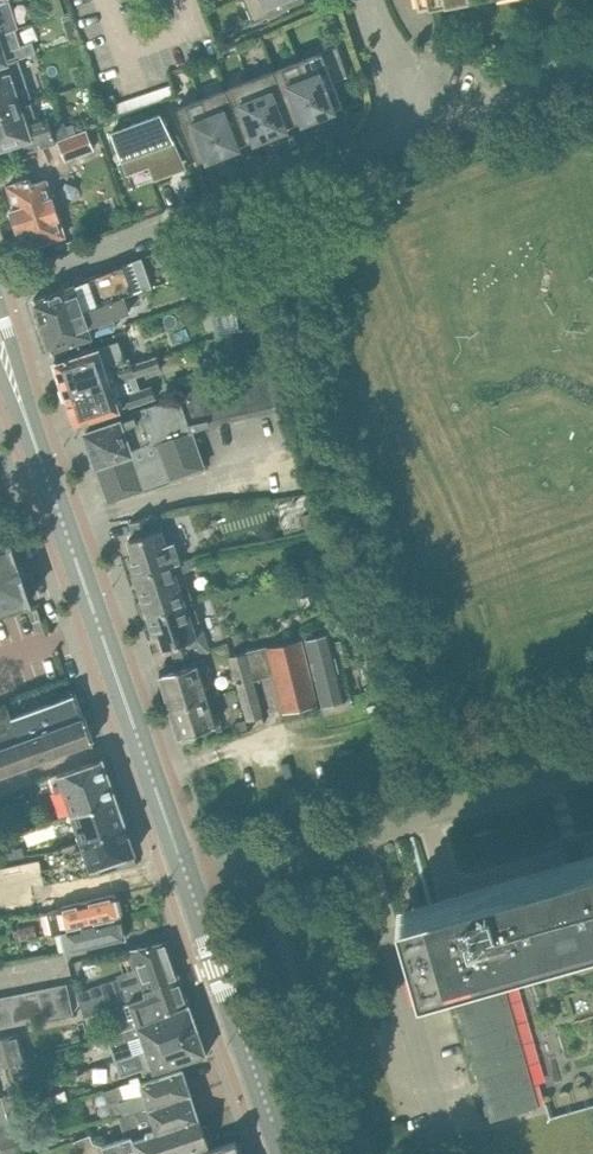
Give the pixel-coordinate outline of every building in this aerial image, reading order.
[(15,27),(18,26),(9,0),(8,0),(0,3),(0,32),(15,27)] [(55,16),(64,13),(60,0),(50,0),(55,16)] [(253,20),(266,15),(269,23),(292,13),(288,5),(300,0),(244,0),(253,20)] [(70,11),(60,15),(68,38),(78,35),(70,11)] [(19,58),(25,56),(21,44),(15,27),(0,32),(0,64),(19,58)] [(318,116),(330,111),(329,109),(342,104),(333,80),(346,75),(347,77),(348,77),(336,43),(335,43),(336,45),(297,61),(318,116)] [(32,101),(19,58),(0,64),(0,73),(1,75),(0,76),(0,112),(31,101),(32,101)] [(318,116),(297,61),(273,70),(294,123),(306,118),(307,121),(318,116)] [(271,135),(282,130),(281,128),(294,123),(273,70),(249,79),(271,135)] [(246,142),(258,137),(259,139),(271,135),(249,79),(225,89),(246,142)] [(223,153),(234,149),(234,146),(246,142),(225,89),(201,98),(223,153)] [(177,108),(197,161),(210,156),(211,158),(223,153),(201,98),(177,108)] [(41,148),(58,142),(57,139),(69,135),(64,120),(50,125),(47,116),(37,119),(31,101),(0,112),(0,149),(5,147),(8,154),(39,144),(41,148)] [(160,113),(112,130),(121,157),(126,171),(128,171),(125,163),(146,156),(147,156),(149,162),(148,162),(153,178),(177,169),(175,165),(174,165),(173,161),(179,158),(180,159),(181,158),(172,139),(160,113)] [(86,128),(69,135),(57,139),(58,142),(65,160),(94,149),(86,128)] [(54,202),(67,197),(61,180),(48,185),(46,178),(31,183),(29,178),(23,180),(23,179),(14,182),(14,183),(7,185),(15,208),(10,210),(17,232),(22,230),(27,247),(65,235),(54,202)] [(200,269),(190,241),(177,246),(186,274),(200,269)] [(209,296),(211,310),(239,305),(228,247),(199,258),(206,297),(209,296)] [(134,292),(132,286),(123,264),(33,298),(41,324),(124,295),(134,292)] [(115,327),(116,325),(114,317),(130,312),(124,295),(41,324),(50,351),(73,343),(104,333),(104,331),(115,327)] [(269,325),(252,327),(256,355),(272,353),(269,325)] [(252,327),(232,329),(235,357),(256,355),(252,327)] [(155,357),(158,356),(157,354),(132,364),(130,356),(125,358),(119,339),(54,361),(65,394),(110,379),(111,382),(158,367),(155,357)] [(158,356),(155,357),(158,367),(111,382),(110,379),(65,394),(76,425),(98,417),(156,396),(151,384),(140,387),(136,376),(162,367),(158,356)] [(250,370),(253,382),(233,387),(149,404),(130,411),(132,416),(85,432),(97,466),(186,434),(183,425),(208,420),(297,400),(289,362),(250,370)] [(171,479),(206,467),(193,430),(210,425),(208,420),(183,425),(186,434),(97,466),(109,500),(171,478),(171,479)] [(300,514),(313,552),(333,545),(319,508),(300,514)] [(173,545),(163,513),(151,514),(129,522),(134,537),(128,539),(133,554),(128,555),(134,575),(178,561),(187,558),(182,542),(173,545)] [(30,602),(8,538),(0,541),(0,612),(30,602)] [(178,561),(134,575),(141,595),(142,597),(140,601),(144,613),(147,614),(147,616),(192,601),(185,580),(182,572),(188,570),(184,560),(178,562),(178,561)] [(188,656),(208,650),(192,601),(147,616),(154,636),(159,634),(164,648),(170,646),(175,660),(188,656)] [(331,631),(305,637),(322,706),(347,698),(337,662),(345,659),(340,638),(333,640),(331,631)] [(318,704),(302,639),(267,646),(266,646),(229,655),(245,720),(264,716),(254,680),(274,674),(284,712),(318,704)] [(181,666),(159,673),(168,703),(170,709),(179,737),(181,736),(183,745),(196,741),(193,732),(215,725),(217,729),(223,727),(219,713),(212,715),(208,703),(195,662),(181,666)] [(93,741),(84,715),(82,715),(75,693),(11,717),(6,702),(0,704),(0,775),(93,741)] [(116,798),(102,758),(49,777),(54,791),(62,788),(70,814),(116,798)] [(50,864),(41,866),(44,883),(64,879),(101,871),(109,869),(137,864),(133,853),(135,853),(116,798),(70,814),(79,840),(48,851),(49,857),(50,864)] [(397,909),(419,984),(450,976),(490,1118),(544,1102),(549,1116),(592,1103),(592,853),(397,909)] [(39,859),(4,866),(7,888),(8,889),(10,889),(13,889),(28,886),(32,912),(62,909),(62,908),(110,897),(116,896),(109,869),(101,871),(64,879),(44,883),(41,866),(39,859)] [(121,918),(116,896),(110,897),(62,908),(62,909),(48,912),(53,933),(60,931),(121,918)] [(60,931),(65,952),(125,938),(121,918),(60,931)] [(35,923),(18,927),(20,938),(37,935),(35,923)] [(118,977),(76,992),(81,1006),(102,999),(105,1009),(146,995),(143,989),(179,978),(166,940),(129,949),(140,980),(122,987),(118,977)] [(146,995),(105,1009),(114,1034),(189,1004),(179,978),(143,989),(146,995)] [(58,1016),(73,1013),(67,983),(52,986),(58,1016)] [(52,986),(37,989),(43,1019),(58,1016),(52,986)] [(29,1022),(43,1019),(37,989),(22,992),(29,1022)] [(14,1024),(29,1022),(22,992),(8,995),(14,1024)] [(0,996),(0,1027),(14,1024),(8,995),(0,996)] [(197,1028),(189,1004),(114,1034),(107,1037),(115,1059),(197,1028)] [(197,1028),(115,1059),(121,1077),(142,1070),(144,1076),(154,1073),(206,1055),(197,1028)] [(0,1037),(0,1067),(25,1060),(17,1032),(0,1037)] [(116,1085),(107,1088),(111,1103),(115,1116),(118,1115),(190,1092),(182,1068),(159,1075),(141,1082),(138,1075),(129,1078),(130,1081),(116,1085)] [(198,1118),(198,1117),(190,1092),(118,1115),(126,1136),(131,1135),(132,1139),(147,1134),(146,1131),(153,1128),(156,1132),(198,1118)] [(0,1096),(0,1123),(28,1114),(21,1116),(9,1120),(2,1095),(0,1096)] [(34,1136),(28,1114),(0,1123),(0,1147),(34,1136)] [(146,1131),(147,1134),(132,1139),(131,1135),(126,1136),(101,1145),(93,1141),(90,1134),(74,1139),(79,1153),(181,1153),(205,1145),(209,1144),(208,1139),(209,1138),(211,1136),(208,1127),(204,1125),(201,1126),(198,1118),(156,1132),(153,1128),(146,1131)] [(0,1147),(3,1153),(22,1153),(16,1142),(35,1137),(34,1136),(0,1147)] [(235,1140),(213,1148),(196,1153),(240,1153),(235,1140)]
